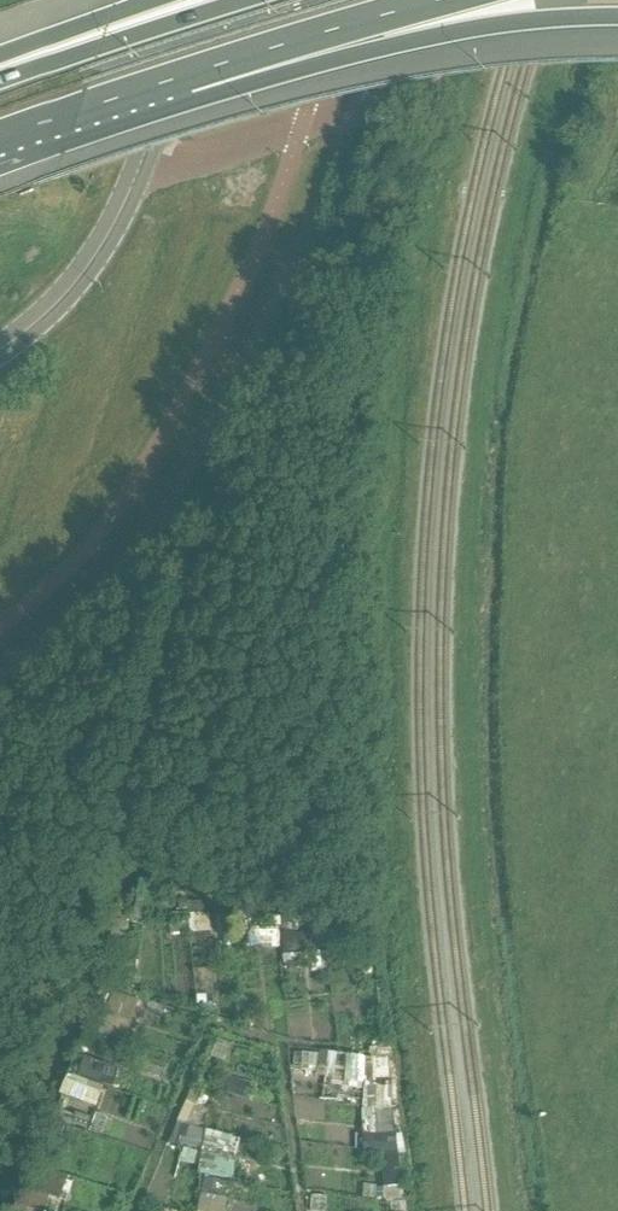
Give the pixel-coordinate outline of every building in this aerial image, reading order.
[(179,1121),(207,1130),(210,1122),(209,1122),(211,1112),(200,1106),(199,1107),(187,1102),(179,1121)] [(179,1123),(169,1143),(203,1153),(206,1140),(204,1140),(207,1130),(179,1123)]
